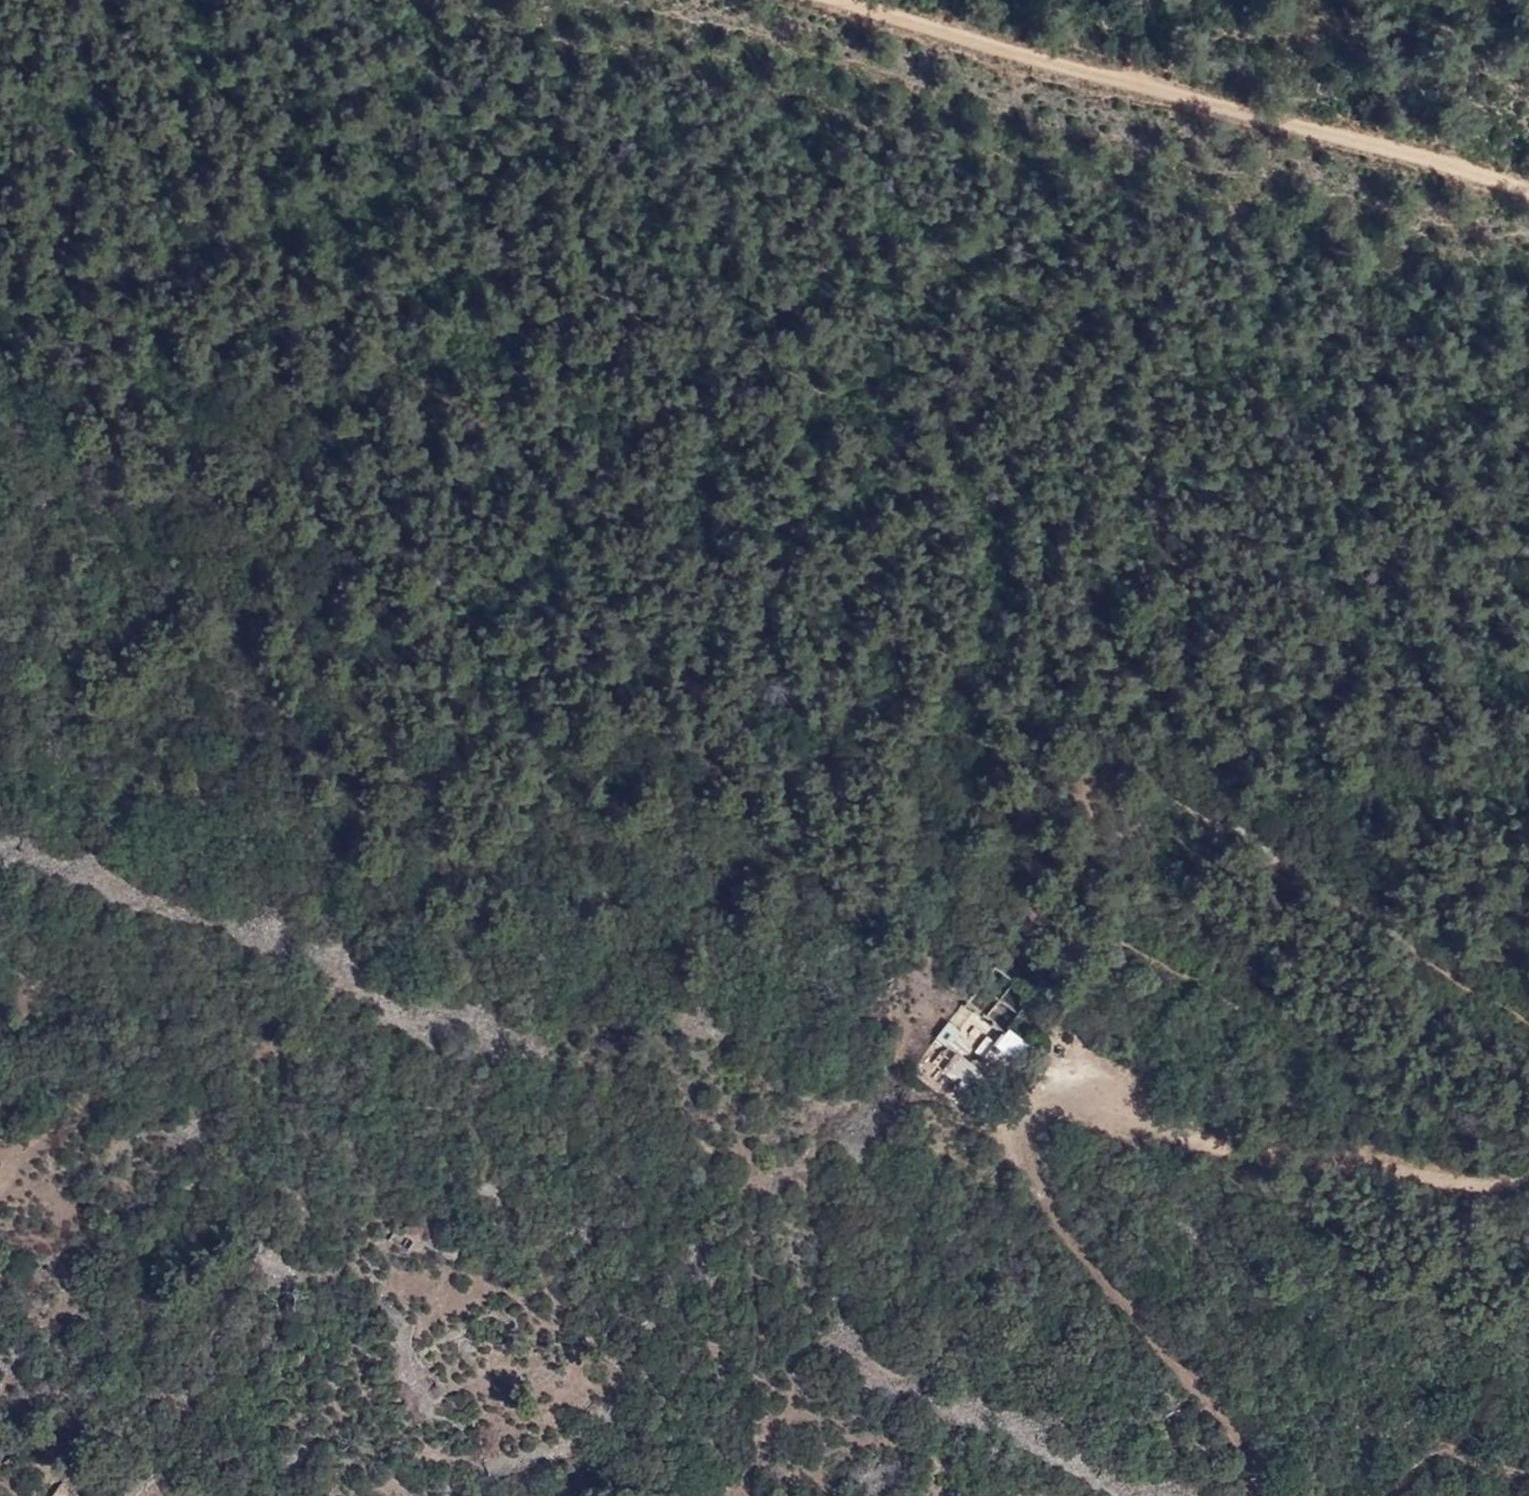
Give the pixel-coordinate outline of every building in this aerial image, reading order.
[(1007,1062),(1015,1037),(955,1008),(944,1033),(1007,1062)]
